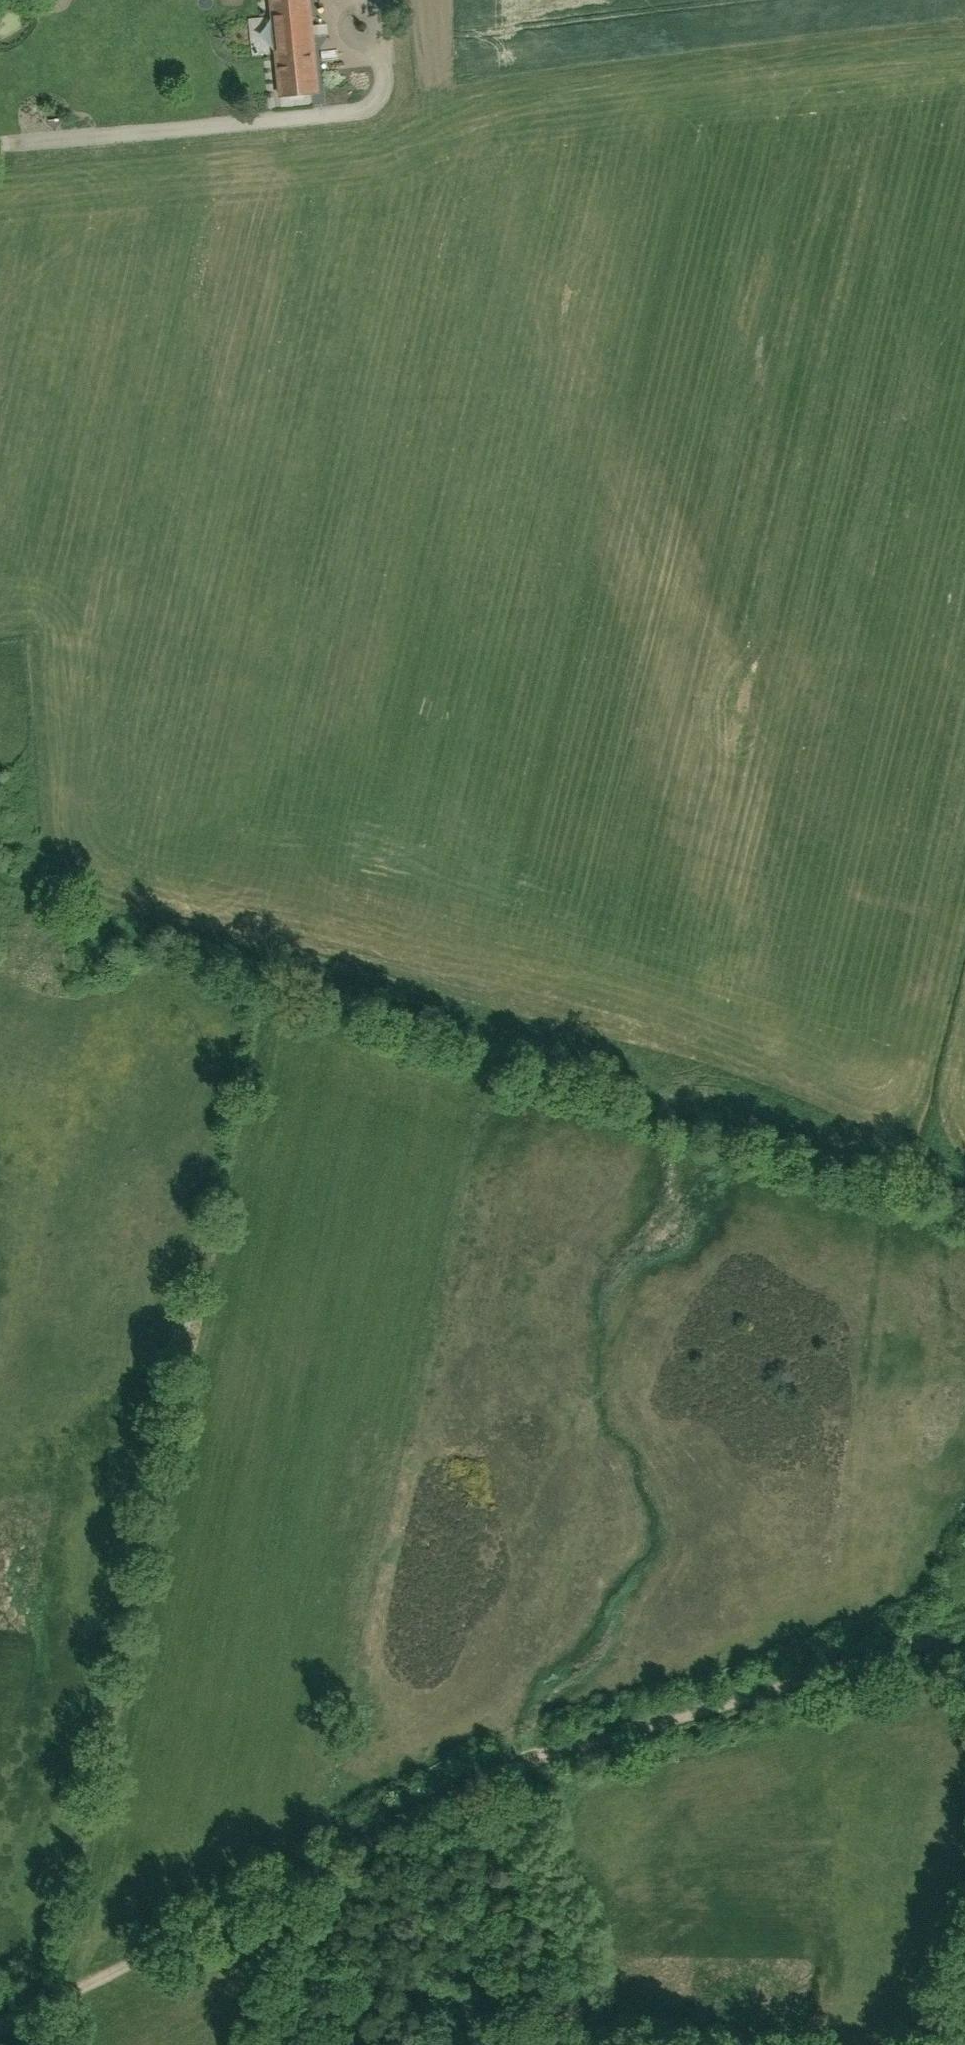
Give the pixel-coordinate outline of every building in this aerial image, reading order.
[(311,0),(271,0),(281,96),(320,92),(311,0)]
